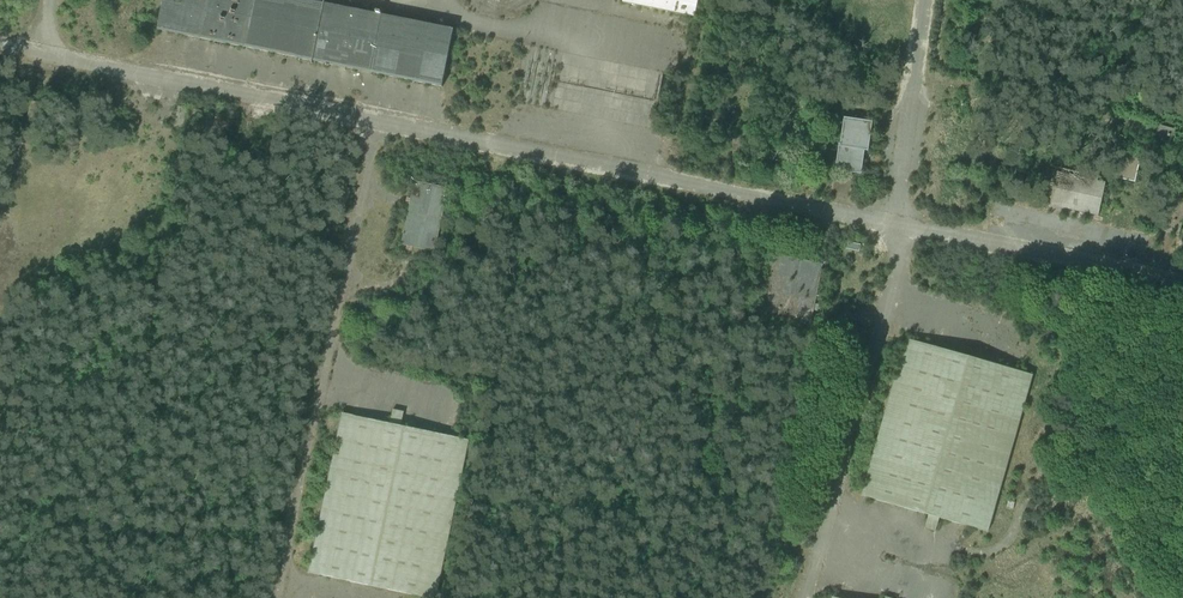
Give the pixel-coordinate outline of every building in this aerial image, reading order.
[(304,0),(161,0),(155,30),(313,62),(312,64),(313,64),(313,62),(442,87),(454,30),(382,15),(382,13),(378,12),(377,14),(304,0)] [(623,3),(695,17),(698,0),(623,0),(623,3)] [(872,122),(844,118),(840,144),(839,144),(836,170),(861,174),(865,151),(868,151),(872,122)] [(1176,130),(1159,125),(1154,142),(1172,146),(1176,130)] [(1132,156),(1120,153),(1114,177),(1115,177),(1114,182),(1121,184),(1122,178),(1135,181),(1140,158),(1136,157),(1135,159),(1131,158),(1132,156)] [(1089,180),(1057,173),(1050,205),(1098,216),(1106,183),(1097,181),(1099,173),(1091,172),(1089,180)] [(449,189),(415,181),(401,245),(435,252),(449,189)] [(861,245),(845,242),(844,249),(860,252),(861,245)] [(823,265),(772,254),(760,318),(810,328),(823,265)] [(1033,375),(906,339),(860,495),(929,515),(925,529),(936,532),(939,518),(965,525),(988,532),(1013,443),(1033,375)] [(340,413),(307,573),(428,597),(436,597),(469,440),(401,426),(404,412),(393,410),(390,424),(340,413)] [(1015,503),(1008,501),(1006,508),(1013,510),(1015,503)]
